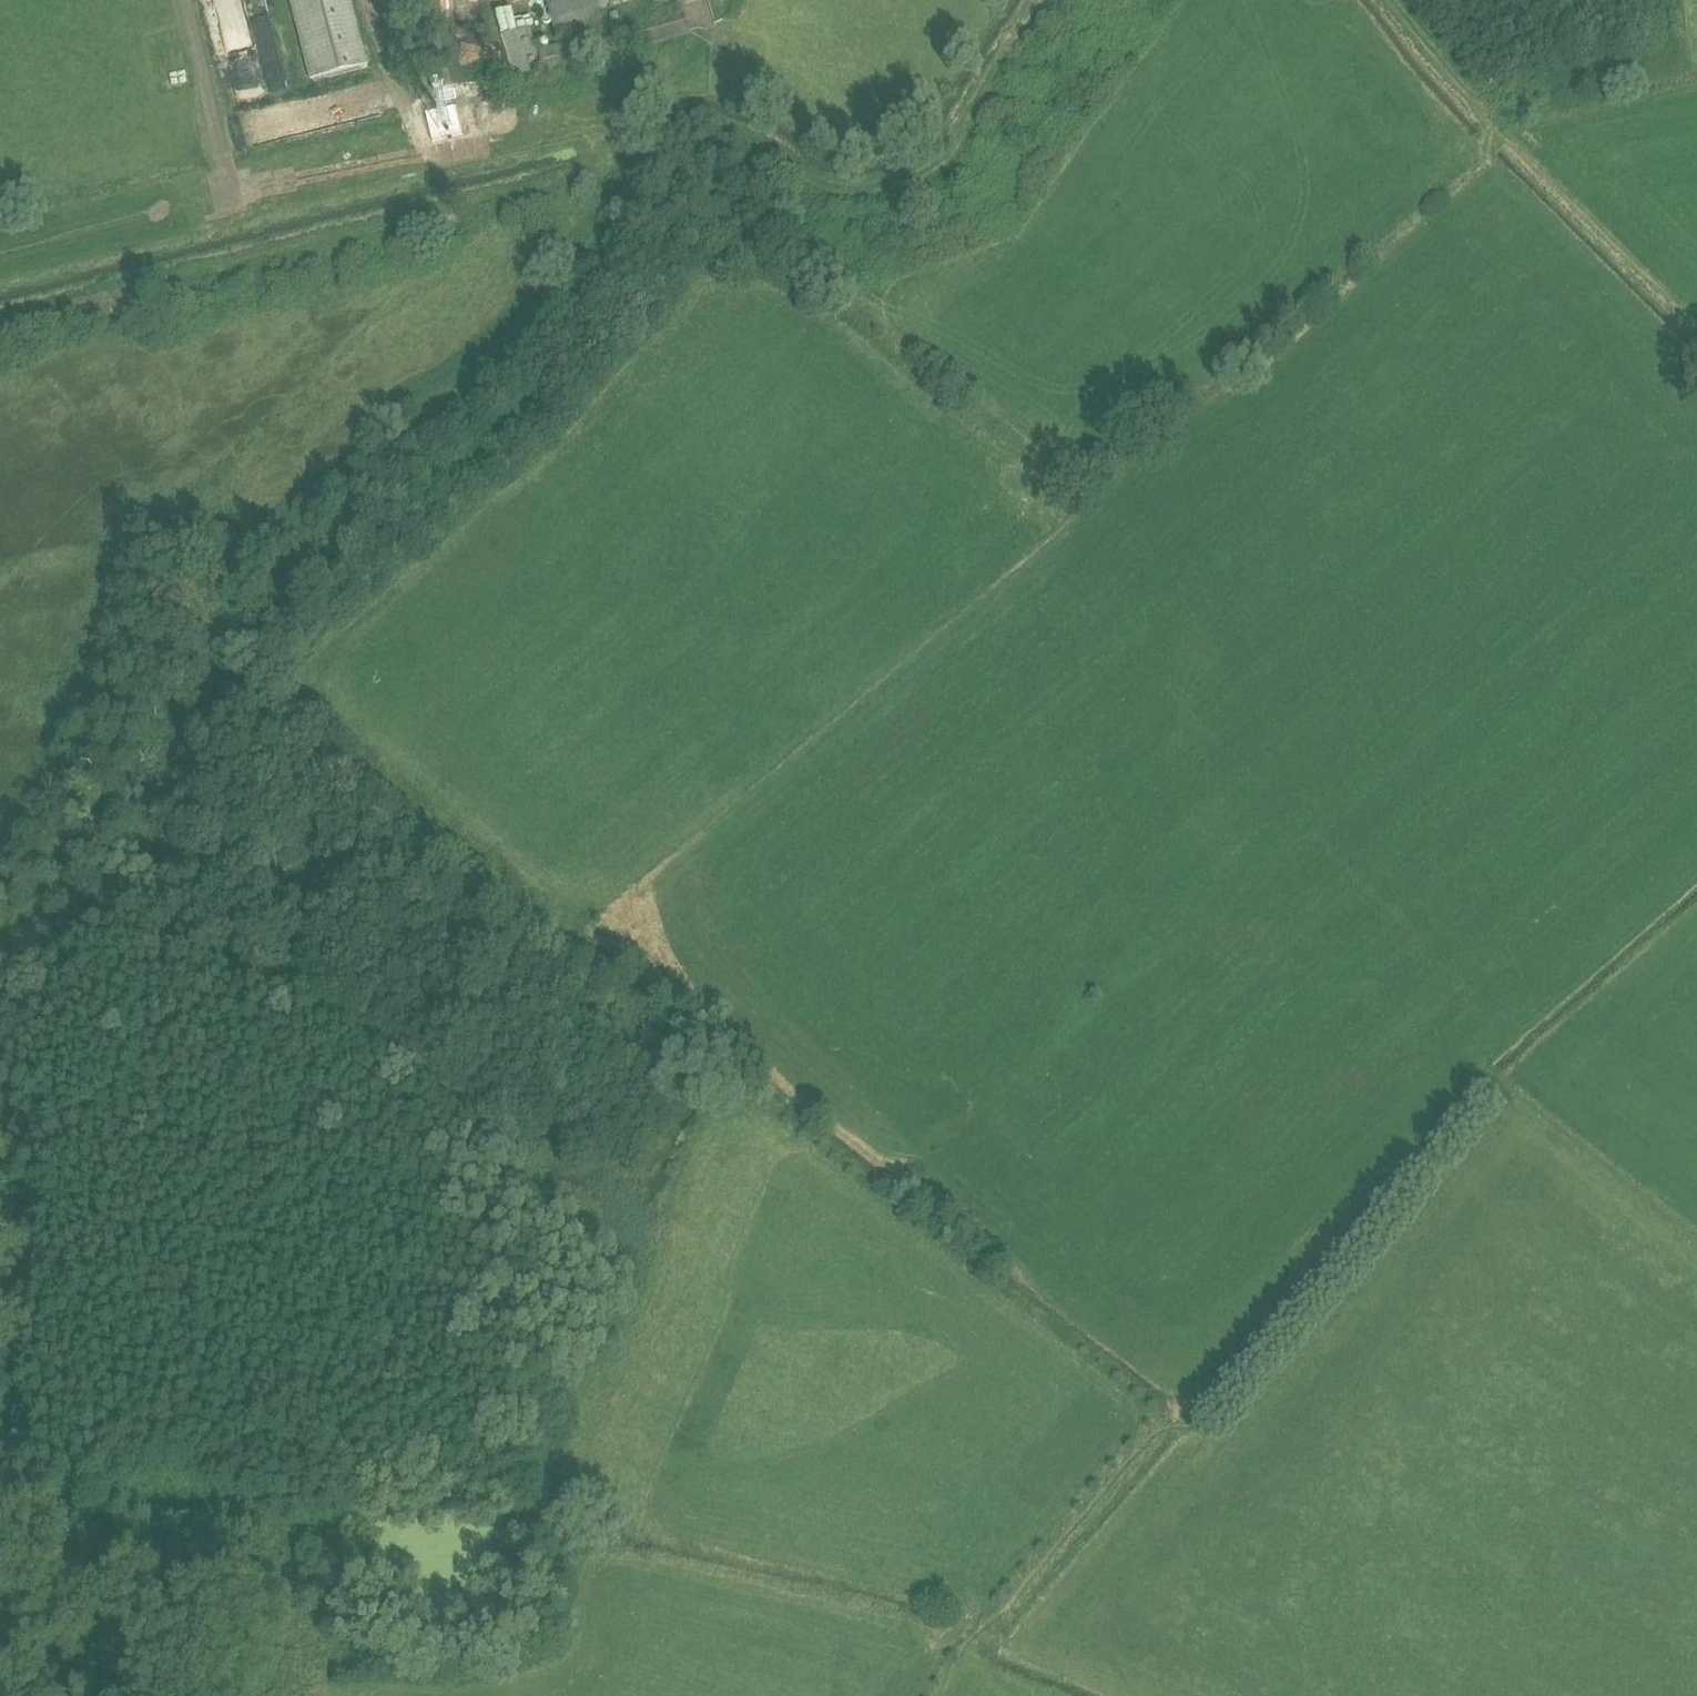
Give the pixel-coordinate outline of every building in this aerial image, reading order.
[(350,0),(292,0),(313,77),(366,63),(350,0)] [(502,10),(516,7),(515,0),(500,0),(502,10)] [(600,11),(638,0),(546,0),(556,40),(604,26),(600,11)] [(537,49),(530,25),(502,34),(515,82),(691,33),(684,8),(537,49)] [(242,11),(208,16),(221,91),(254,85),(242,11)] [(432,91),(465,83),(449,26),(417,34),(432,91)] [(275,131),(298,126),(294,111),(272,116),(275,131)]
